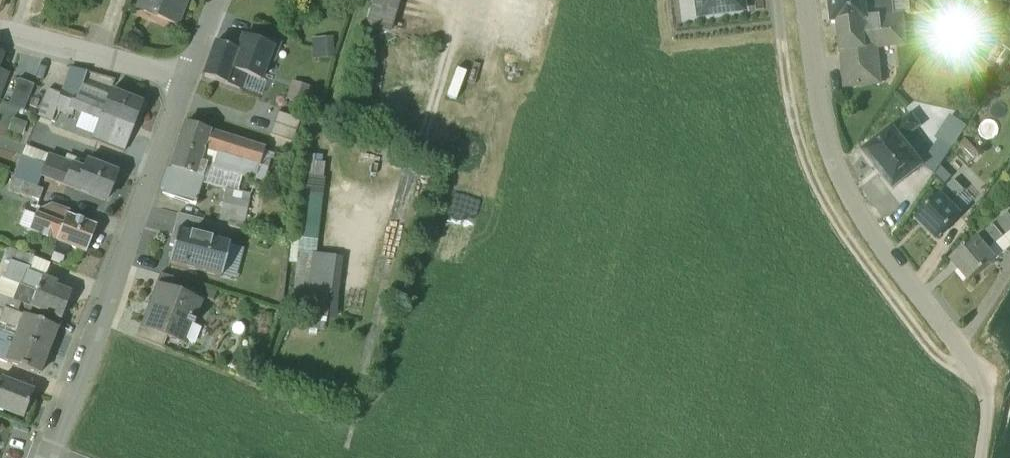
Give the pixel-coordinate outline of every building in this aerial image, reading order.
[(144,11),(177,24),(186,0),(149,0),(144,11)] [(367,25),(391,32),(401,0),(374,0),(367,25)] [(701,15),(744,9),(743,0),(699,0),(701,15)] [(833,22),(838,21),(868,18),(867,3),(866,0),(831,0),(833,22)] [(891,0),(880,1),(881,17),(893,16),(893,11),(891,0)] [(891,0),(893,11),(905,9),(904,0),(891,0)] [(866,49),(841,52),(845,87),(881,83),(877,48),(906,45),(903,15),(893,16),(881,17),(873,18),(874,31),(864,32),(866,49)] [(868,18),(838,21),(841,52),(866,49),(864,32),(874,31),(873,18),(868,18)] [(263,43),(243,36),(238,50),(226,83),(240,88),(246,74),(260,80),(268,60),(273,62),(280,43),(265,38),(263,43)] [(238,50),(215,42),(202,75),(226,83),(238,50)] [(86,71),(71,67),(61,93),(56,107),(57,107),(70,112),(72,109),(72,108),(71,107),(76,96),(77,96),(81,86),(86,71)] [(9,74),(0,71),(0,96),(9,74)] [(34,84),(18,78),(8,104),(24,110),(34,84)] [(108,96),(81,86),(77,96),(104,107),(108,96)] [(61,93),(48,89),(38,115),(51,120),(57,107),(56,107),(61,93)] [(142,103),(110,90),(108,96),(104,107),(77,96),(76,96),(71,107),(72,108),(72,109),(100,120),(101,117),(108,120),(132,129),(132,130),(142,103)] [(301,119),(278,111),(274,123),(297,131),(301,119)] [(911,116),(865,152),(893,188),(921,166),(920,166),(901,141),(919,126),(911,116)] [(128,138),(105,129),(108,120),(101,117),(100,120),(92,139),(123,152),(128,138)] [(132,129),(108,120),(105,129),(128,138),(132,129)] [(245,142),(184,123),(171,166),(204,176),(208,163),(213,165),(212,167),(235,173),(245,142)] [(297,131),(274,123),(270,134),(293,142),(297,131)] [(936,141),(920,166),(921,166),(934,175),(951,150),(936,141)] [(245,142),(235,173),(256,179),(265,148),(245,142)] [(38,161),(23,155),(14,177),(23,181),(29,183),(38,161)] [(64,161),(48,155),(45,163),(41,175),(42,175),(57,181),(64,161)] [(38,161),(29,183),(38,186),(42,175),(41,175),(45,163),(38,161)] [(85,161),(82,169),(64,161),(57,181),(75,188),(74,188),(105,200),(116,173),(85,161)] [(204,176),(171,166),(163,192),(196,203),(197,199),(197,198),(204,176)] [(976,179),(966,169),(955,181),(964,190),(968,186),(969,186),(976,179)] [(954,180),(917,218),(937,238),(959,216),(949,205),(964,190),(955,181),(954,180)] [(29,183),(23,181),(19,192),(39,200),(44,189),(38,186),(29,183)] [(251,192),(226,188),(220,218),(245,223),(251,192)] [(70,210),(54,204),(46,209),(42,218),(62,225),(66,214),(68,215),(70,210)] [(178,230),(220,241),(224,225),(178,213),(174,229),(178,230)] [(68,215),(66,214),(62,225),(42,218),(35,215),(30,230),(56,240),(56,241),(85,252),(95,226),(68,215)] [(983,218),(974,226),(978,229),(986,222),(983,218)] [(1009,229),(1001,219),(993,226),(1001,236),(1009,229)] [(992,225),(977,238),(977,237),(950,259),(969,281),(995,259),(988,250),(1002,238),(1001,236),(993,226),(992,225)] [(169,263),(221,277),(230,244),(220,241),(178,230),(169,263)] [(34,256),(11,248),(6,259),(29,268),(34,256)] [(313,254),(304,252),(296,312),(306,314),(313,254)] [(57,282),(42,276),(42,277),(26,271),(21,285),(36,291),(30,306),(60,319),(70,292),(55,286),(57,282)] [(190,283),(160,273),(155,286),(157,287),(157,286),(185,296),(190,283)] [(185,296),(157,286),(157,287),(142,325),(141,327),(166,336),(186,344),(187,342),(181,339),(187,323),(193,325),(195,322),(193,321),(200,302),(185,296)] [(0,294),(0,310),(3,312),(5,307),(17,312),(21,302),(0,294)] [(5,307),(3,312),(0,319),(0,322),(7,325),(15,328),(16,325),(21,326),(16,339),(48,351),(57,328),(17,312),(5,307)] [(193,325),(187,323),(181,339),(187,342),(192,344),(199,327),(193,325)] [(166,336),(141,327),(142,325),(140,324),(135,337),(162,347),(166,336)] [(16,339),(11,350),(7,349),(8,346),(1,343),(0,342),(0,358),(39,373),(48,351),(16,339)] [(0,378),(0,408),(22,416),(32,390),(0,378)]
